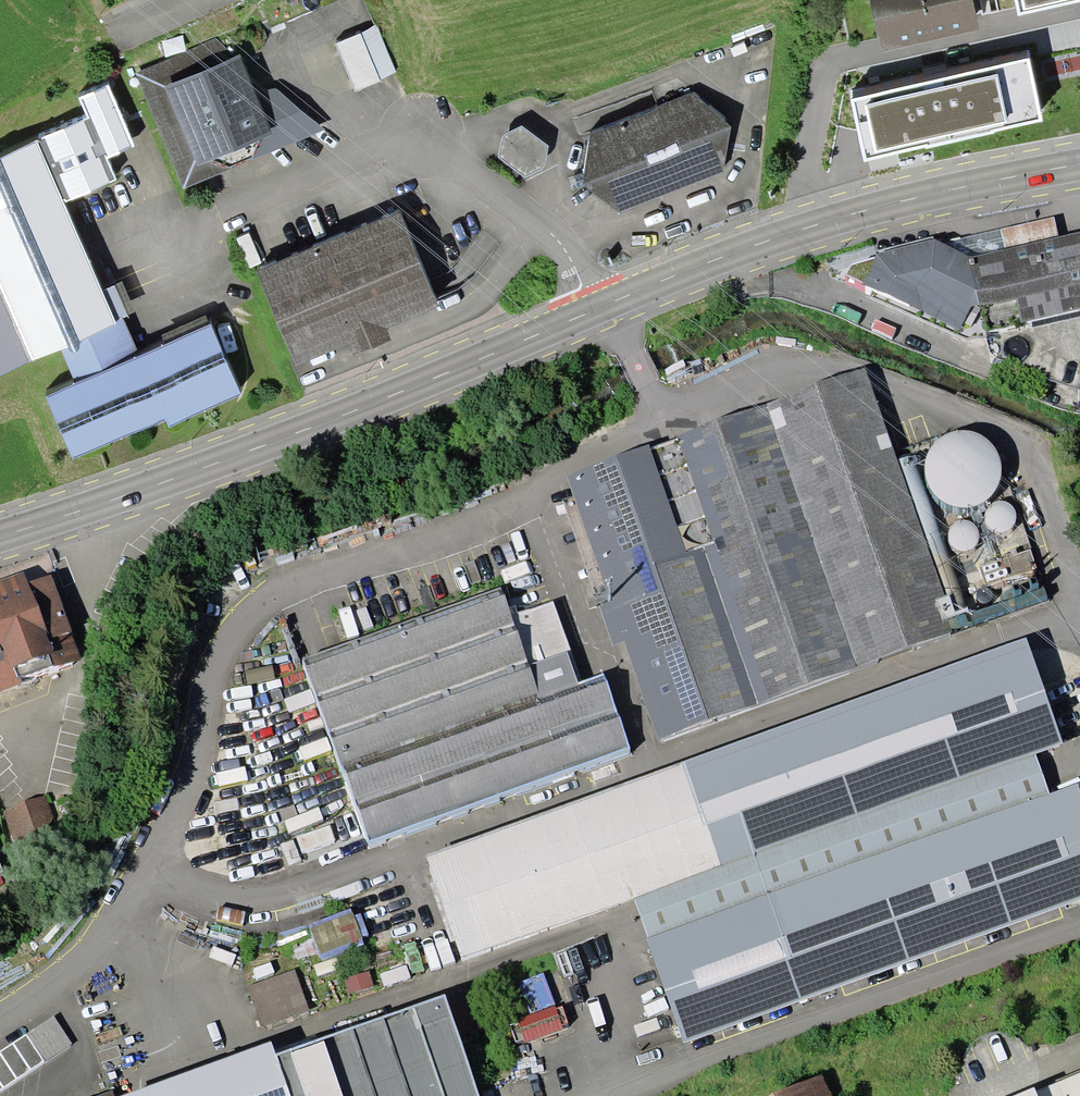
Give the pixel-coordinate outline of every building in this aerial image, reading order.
[(882,51),(979,31),(973,0),(871,0),(882,51)] [(1018,14),(1079,1),(1079,0),(1016,0),(1018,14)] [(377,26),(335,44),(356,91),(398,73),(377,26)] [(217,38),(136,73),(184,189),(232,169),(232,167),(254,157),(253,160),(325,130),(276,88),(261,93),(257,80),(251,83),(241,55),(235,57),(217,38)] [(1029,58),(853,100),(866,162),(1041,120),(1029,58)] [(135,147),(109,84),(78,98),(87,119),(108,158),(121,154),(120,153),(135,147)] [(694,92),(588,134),(581,182),(619,212),(721,173),(729,126),(694,92)] [(123,319),(136,313),(122,282),(102,290),(63,203),(116,181),(108,158),(87,119),(0,158),(0,374),(60,348),(76,383),(45,396),(73,459),(165,419),(169,427),(241,393),(210,324),(140,356),(123,319)] [(502,139),(498,157),(525,177),(541,169),(545,164),(548,146),(522,126),(505,135),(502,139)] [(400,212),(257,272),(295,367),(349,344),(354,355),(391,340),(385,330),(439,306),(400,212)] [(1059,236),(1055,217),(999,229),(1004,249),(1059,236)] [(999,229),(943,244),(968,256),(1004,249),(999,229)] [(968,256),(979,305),(985,331),(1079,310),(1079,232),(1059,236),(1004,249),(968,256)] [(933,236),(876,251),(877,254),(935,240),(933,236)] [(863,283),(862,284),(866,286),(866,296),(965,340),(976,337),(986,336),(985,331),(979,305),(968,256),(943,244),(935,240),(877,254),(875,258),(852,264),(846,274),(863,283)] [(946,595),(865,368),(566,476),(610,600),(599,604),(614,644),(624,640),(660,740),(948,635),(935,598),(946,595)] [(22,683),(20,678),(83,659),(52,575),(28,583),(23,572),(0,580),(0,691),(22,683)] [(302,659),(369,840),(629,746),(604,673),(582,681),(578,682),(567,652),(529,665),(510,608),(501,587),(302,659)] [(515,606),(510,608),(529,665),(567,652),(578,682),(582,681),(553,601),(518,613),(515,606)] [(1027,637),(426,856),(463,962),(633,899),(1036,754),(1062,743),(1027,637)] [(1036,754),(633,899),(684,1044),(1079,899),(1079,793),(1077,785),(1049,794),(1036,754)] [(47,796),(3,812),(18,851),(61,836),(47,796)] [(351,909),(308,925),(321,960),(364,944),(361,937),(369,934),(361,913),(354,916),(351,909)] [(294,970),(248,986),(262,1026),(308,1010),(294,970)] [(349,992),(373,986),(369,971),(345,977),(349,992)] [(444,995),(276,1053),(291,1095),(479,1095),(444,995)] [(0,1051),(0,1091),(72,1044),(54,1016),(0,1051)] [(121,1095),(291,1095),(276,1053),(271,1041),(121,1095)] [(821,1072),(777,1095),(833,1095),(821,1072)] [(1014,1095),(1079,1095),(1079,1073),(1036,1091),(1034,1088),(1014,1095)]
